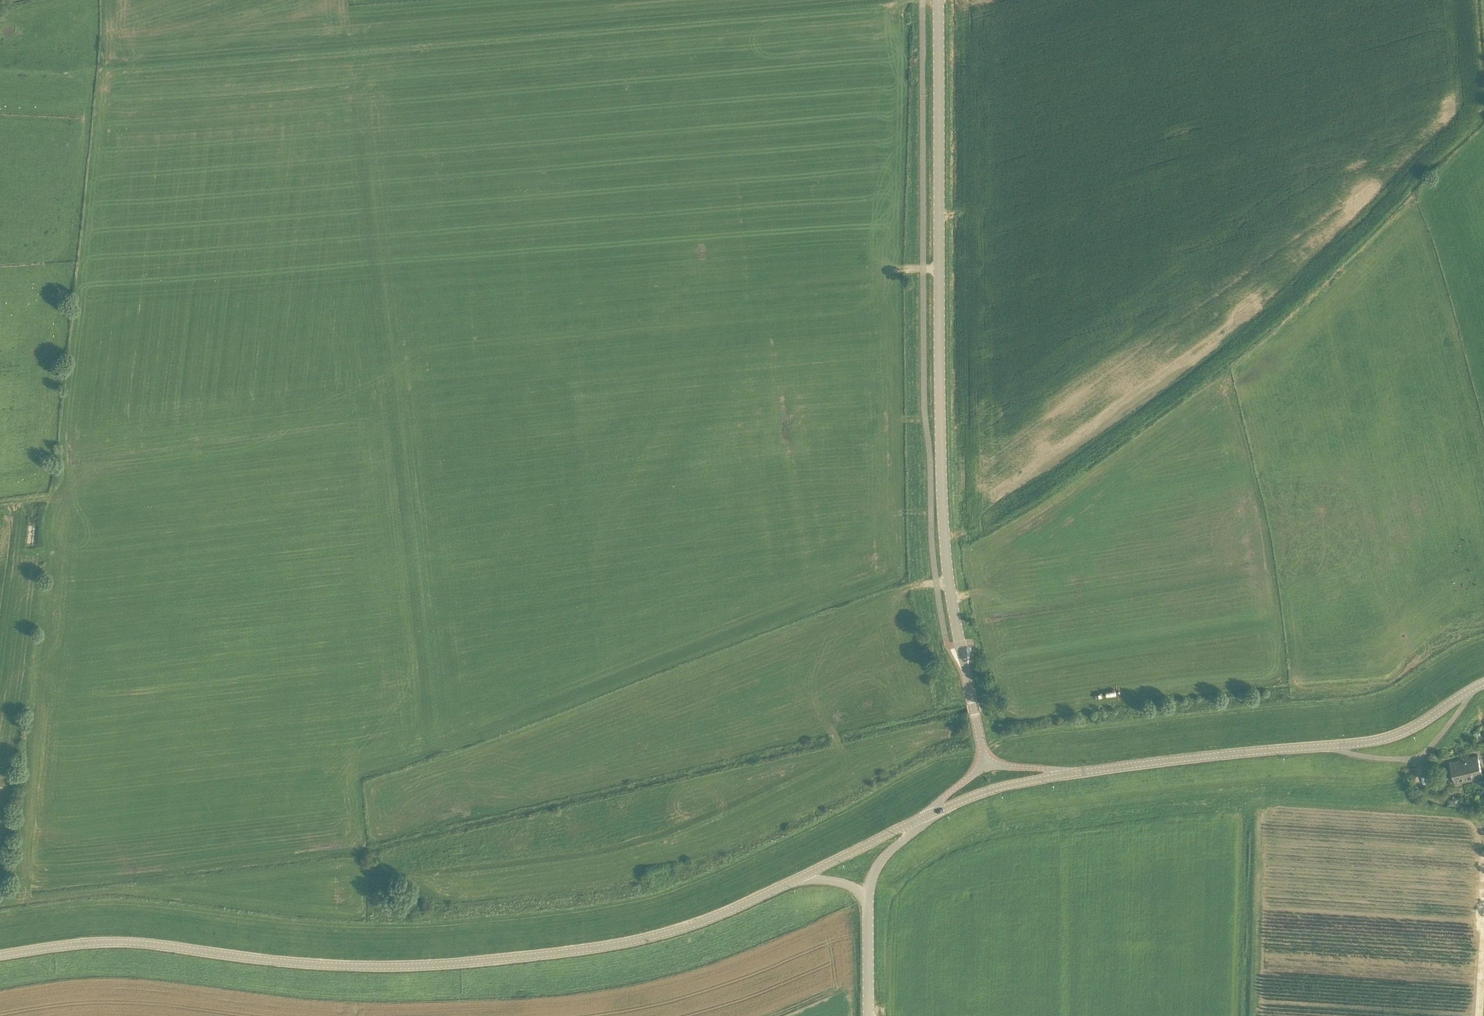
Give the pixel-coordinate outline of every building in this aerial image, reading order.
[(1462,745),(1468,739),(1465,736),(1459,741),(1462,745)] [(1449,762),(1455,784),(1483,776),(1478,755),(1449,762)]
